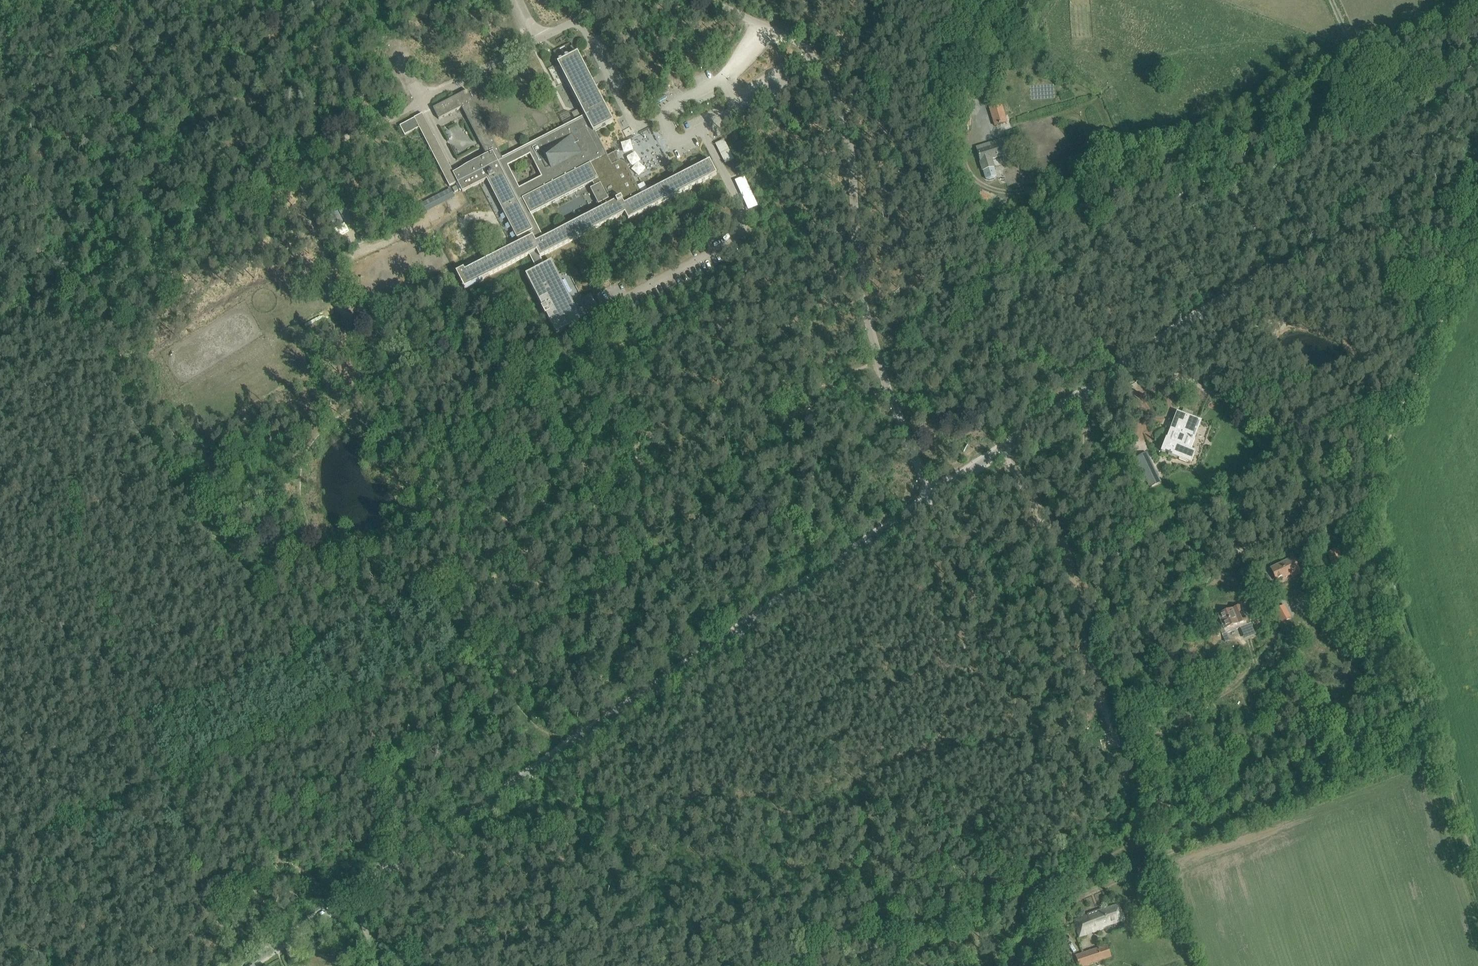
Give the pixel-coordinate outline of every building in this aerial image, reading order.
[(462,108),(487,156),(454,173),(434,136),(422,114),(423,114),(400,126),(404,135),(419,128),(449,186),(457,182),(462,192),(487,180),(517,238),(518,237),(521,242),(465,271),(464,268),(456,272),(464,289),(529,255),(537,269),(526,275),(542,307),(541,308),(545,315),(546,315),(556,334),(582,321),(551,262),(545,265),(541,257),(625,214),(628,220),(717,174),(710,161),(642,195),(628,168),(626,166),(624,164),(621,162),(618,162),(614,153),(608,156),(595,132),(613,122),(578,53),(558,63),(558,64),(559,63),(581,106),(580,106),(581,109),(572,113),(576,121),(502,158),(467,91),(433,108),(439,119),(462,108)] [(990,107),(996,126),(1006,122),(1001,104),(990,107)] [(716,142),(725,162),(735,158),(726,138),(716,142)] [(1019,150),(1016,140),(977,151),(983,171),(986,179),(989,180),(994,179),(996,176),(994,168),(992,159),(1019,150)] [(990,196),(981,192),(976,202),(986,206),(990,196)] [(348,205),(339,210),(345,221),(354,216),(348,205)] [(1161,452),(1168,454),(1168,455),(1172,457),(1172,456),(1191,463),(1196,451),(1184,447),(1188,438),(1193,440),(1200,422),(1176,413),(1161,452)] [(1150,487),(1161,482),(1147,453),(1136,458),(1150,487)] [(1329,553),(1333,566),(1342,563),(1337,550),(1329,553)] [(1271,569),(1277,581),(1299,570),(1293,558),(1271,569)] [(1240,605),(1218,612),(1226,633),(1247,625),(1240,605)] [(1277,613),(1281,623),(1288,620),(1283,610),(1277,613)] [(1113,738),(1111,734),(1106,736),(1107,740),(1101,742),(1104,750),(1120,745),(1118,737),(1113,738)] [(1075,920),(1079,937),(1124,920),(1119,905),(1103,910),(1103,909),(1075,920)] [(1080,965),(1084,965),(1111,957),(1107,945),(1076,956),(1080,965)] [(1060,965),(1073,965),(1069,955),(1057,959),(1060,965)]
